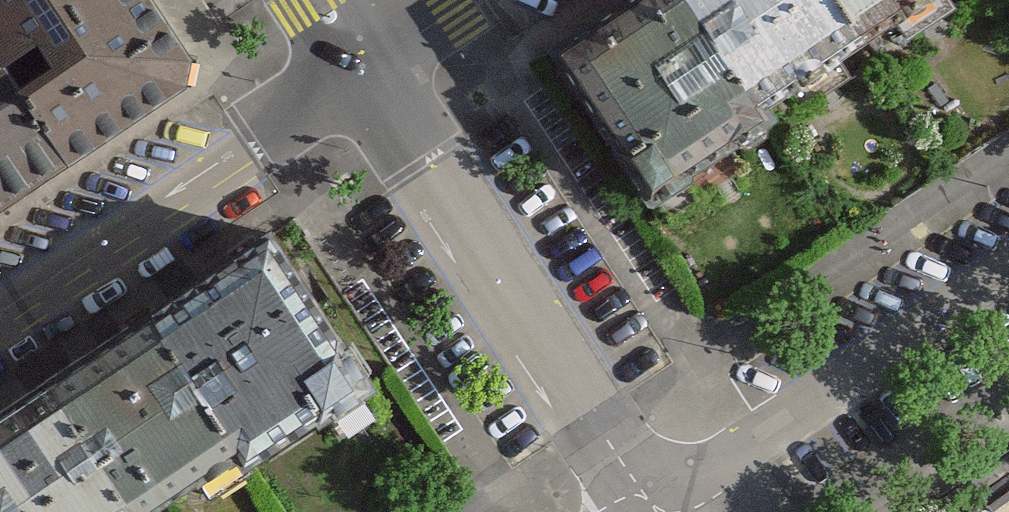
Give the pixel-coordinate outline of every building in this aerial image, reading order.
[(201,63),(159,0),(0,0),(0,195),(201,63)] [(555,48),(651,193),(941,0),(627,0),(555,48)] [(0,419),(0,511),(169,511),(362,384),(268,242),(0,419)]
